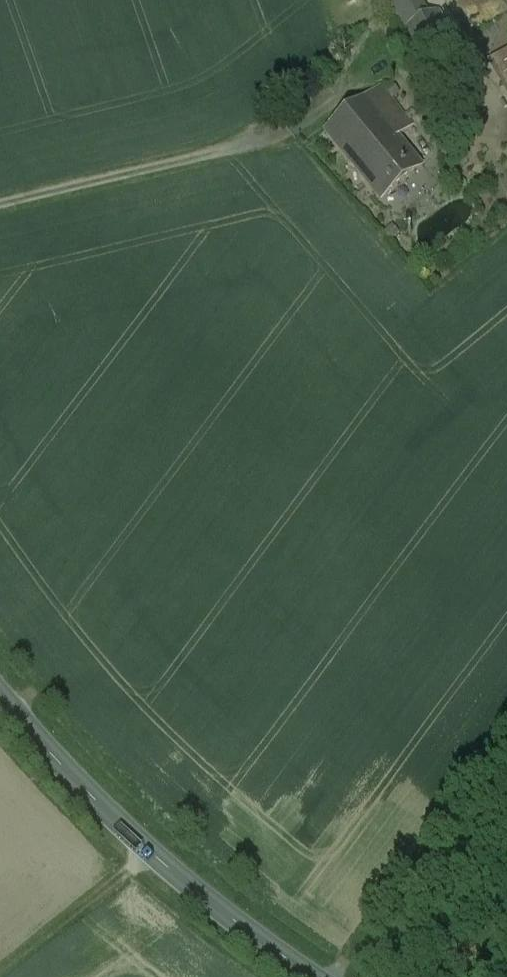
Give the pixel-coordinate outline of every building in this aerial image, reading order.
[(429,17),(419,0),(400,0),(389,7),(425,64),(461,41),(440,10),(429,17)] [(495,57),(506,82),(506,51),(495,57)] [(415,126),(382,86),(367,99),(400,138),(415,126)] [(367,99),(327,133),(359,171),(400,138),(367,99)] [(400,138),(359,171),(384,202),(425,168),(400,138)]
